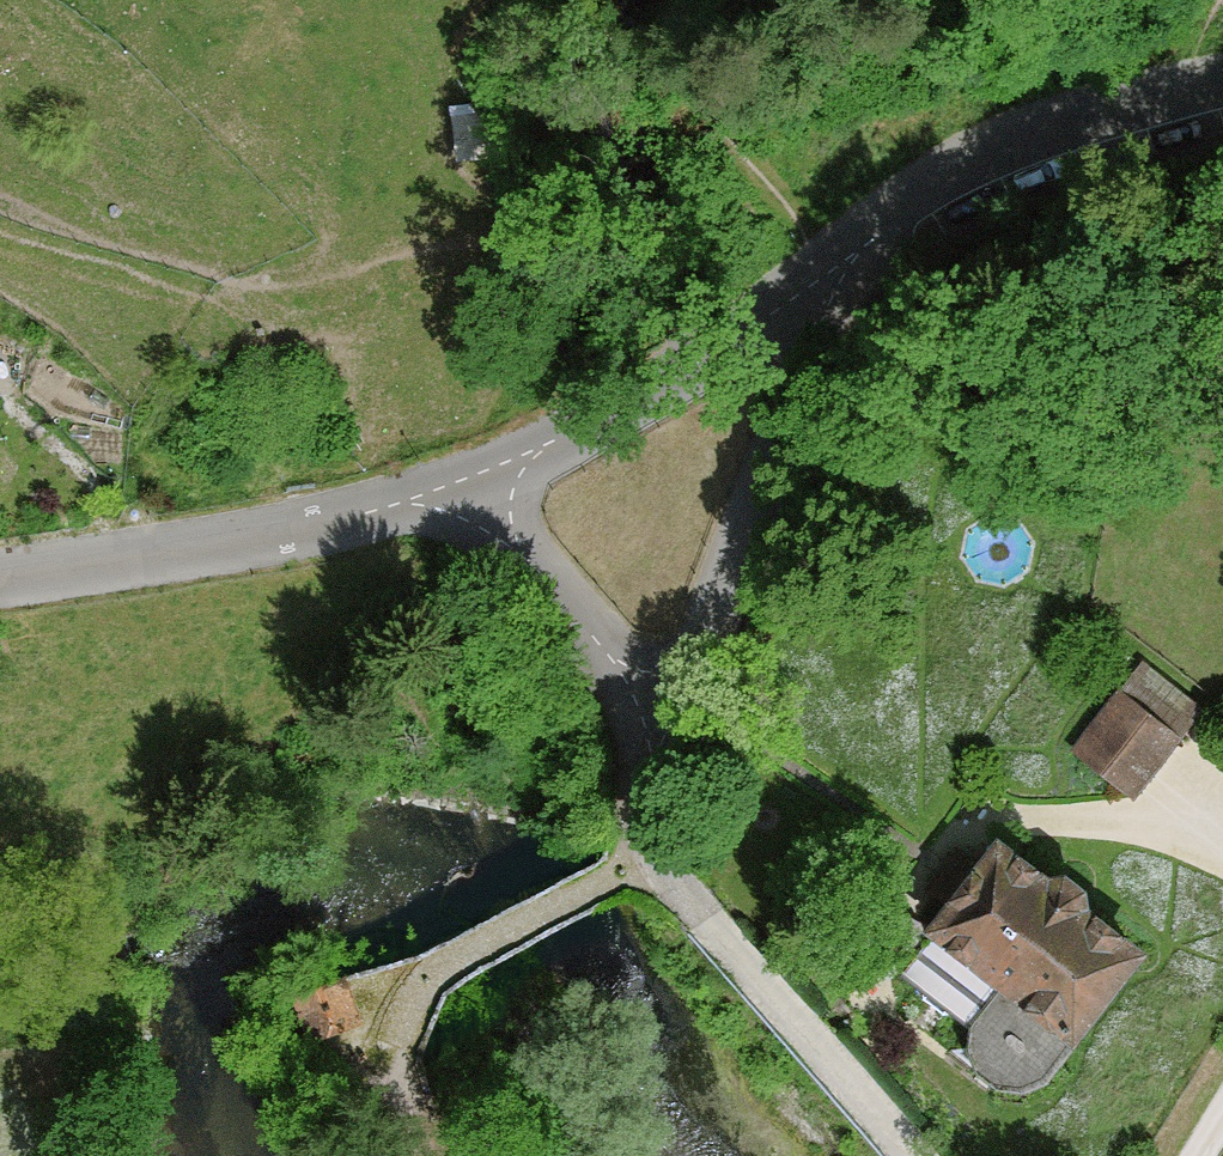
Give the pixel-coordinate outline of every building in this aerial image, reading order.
[(511,163),(502,105),(448,113),(456,171),(511,163)] [(1203,703),(1142,656),(1073,746),(1134,793),(1203,703)] [(1034,1078),(1049,1066),(1153,933),(999,813),(972,847),(957,835),(921,882),(936,894),(922,912),(1006,978),(975,1016),(971,1035),(976,1054),(983,1066),(994,1075),(1006,1080),(1017,1082),(1034,1078)] [(349,959),(289,977),(306,1034),(366,1017),(349,959)]
